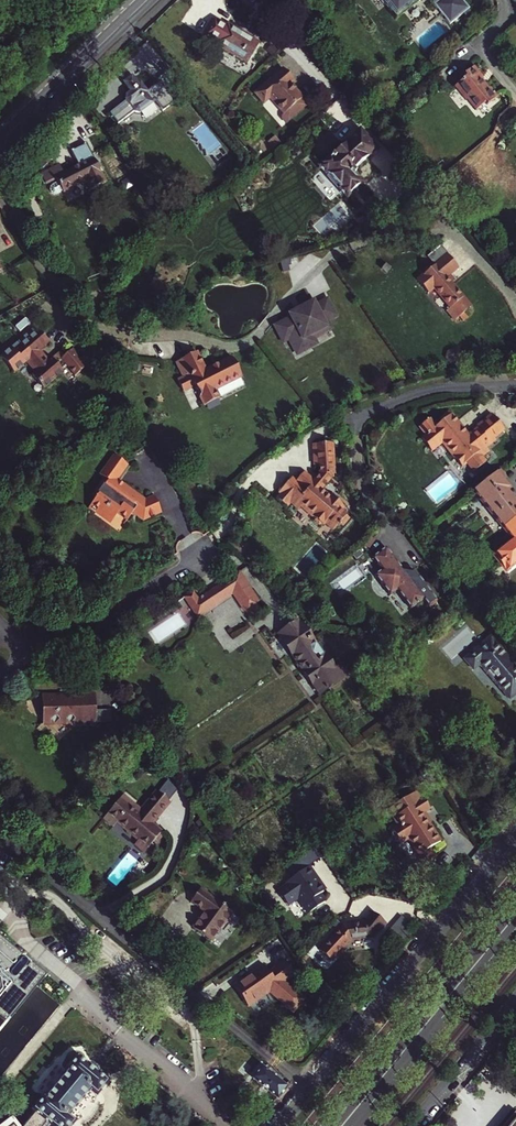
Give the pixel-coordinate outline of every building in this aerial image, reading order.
[(397,14),(407,6),(408,7),(416,0),(386,0),(397,14)] [(450,24),(470,8),(464,0),(448,0),(444,3),(441,0),(430,0),(450,24)] [(216,42),(215,44),(247,63),(259,43),(227,24),(226,25),(216,19),(215,20),(205,36),(216,42)] [(293,62),(264,87),(273,97),(279,91),(294,107),(312,90),(300,77),(304,74),(293,62)] [(484,78),(486,76),(487,76),(477,64),(466,74),(468,76),(458,85),(469,98),(470,98),(472,96),(480,107),(489,100),(491,103),(502,94),(494,85),(493,85),(492,86),(489,82),(486,81),(484,78)] [(175,102),(161,82),(149,91),(143,83),(141,84),(134,75),(124,82),(131,92),(128,94),(126,100),(127,101),(112,114),(119,125),(135,113),(137,114),(140,114),(154,104),(152,102),(156,100),(164,111),(175,102)] [(493,85),(486,76),(484,78),(486,81),(489,82),(492,86),(493,85)] [(479,108),(480,107),(472,96),(470,98),(479,108)] [(360,132),(357,135),(321,166),(347,197),(361,184),(357,179),(358,179),(352,172),(376,150),(360,132)] [(65,191),(66,193),(89,181),(93,190),(108,183),(93,153),(78,161),(81,167),(66,175),(61,166),(43,175),(48,185),(59,179),(60,182),(65,191)] [(65,191),(60,182),(57,184),(55,185),(54,188),(54,190),(56,192),(57,193),(59,193),(61,193),(65,191)] [(461,330),(464,326),(469,320),(474,314),(451,295),(444,289),(447,285),(455,276),(441,265),(416,294),(430,305),(434,301),(453,317),(450,321),(461,330)] [(444,289),(451,295),(454,291),(447,285),(444,289)] [(290,341),(297,354),(312,346),(308,339),(317,333),(319,337),(330,331),(325,322),(336,316),(328,301),(317,307),(314,302),(305,307),(306,310),(299,314),(297,311),(290,315),(292,319),(276,327),(284,344),(290,341)] [(469,320),(464,326),(468,329),(473,323),(469,320)] [(31,331),(23,338),(25,341),(13,352),(24,365),(27,362),(35,372),(31,375),(43,389),(62,373),(61,372),(66,367),(73,377),(84,367),(75,357),(77,356),(72,350),(64,357),(60,352),(48,362),(39,351),(48,344),(37,331),(33,334),(31,331)] [(176,363),(184,379),(190,376),(206,405),(220,398),(216,390),(242,377),(232,357),(206,371),(196,352),(176,363)] [(466,462),(474,472),(486,462),(482,457),(489,451),(484,446),(489,442),(494,438),(504,430),(492,415),(477,427),(478,428),(469,436),(463,429),(462,430),(456,423),(457,422),(449,412),(440,419),(442,422),(436,427),(429,419),(419,427),(426,435),(421,439),(431,451),(443,442),(450,450),(449,451),(461,467),(466,462)] [(323,492),(321,489),(329,480),(329,479),(335,479),(334,444),(315,445),(316,467),(321,466),(321,476),(316,481),(306,491),(297,481),(293,477),(284,486),(286,488),(278,496),(287,505),(291,501),(298,509),(301,506),(313,518),(313,520),(318,525),(321,526),(324,524),(332,532),(336,527),(337,528),(339,526),(341,528),(349,521),(341,512),(344,509),(332,497),(330,499),(323,493),(323,492)] [(145,522),(162,511),(152,496),(144,500),(115,485),(123,469),(108,460),(96,482),(101,484),(105,486),(94,506),(89,516),(96,519),(97,517),(102,520),(104,516),(115,522),(117,518),(128,524),(132,516),(145,522)] [(306,471),(297,481),(306,491),(316,481),(306,471)] [(515,518),(515,503),(507,492),(510,490),(503,481),(507,478),(502,472),(498,475),(476,493),(479,498),(504,528),(515,518)] [(339,490),(329,480),(321,489),(323,492),(323,493),(330,499),(332,497),(339,490)] [(105,486),(101,484),(90,503),(94,506),(105,486)] [(97,517),(96,519),(123,534),(128,524),(117,518),(115,522),(104,516),(102,520),(97,517)] [(500,563),(506,570),(515,562),(515,518),(504,528),(513,540),(494,555),(500,563)] [(369,549),(375,541),(371,537),(364,546),(369,549)] [(402,570),(386,548),(372,558),(381,571),(374,576),(390,596),(397,591),(410,609),(423,600),(429,607),(437,601),(413,569),(411,571),(402,570)] [(189,604),(197,616),(232,592),(244,609),(245,608),(248,613),(260,605),(256,600),(257,599),(237,571),(202,595),(201,594),(198,596),(199,598),(189,604)] [(300,622),(278,637),(296,662),(295,663),(298,668),(299,666),(319,695),(347,676),(340,666),(335,669),(326,657),(325,658),(300,622)] [(491,637),(465,659),(474,670),(481,664),(509,699),(515,694),(515,667),(491,637)] [(401,639),(385,651),(387,654),(403,643),(401,639)] [(385,651),(366,663),(370,669),(388,656),(387,654),(385,651)] [(59,706),(54,704),(38,713),(47,731),(57,733),(70,726),(70,723),(80,726),(98,716),(83,688),(65,698),(64,703),(59,706)] [(57,733),(47,731),(53,740),(80,726),(70,723),(70,726),(57,733)] [(154,790),(143,805),(157,816),(168,801),(154,790)] [(420,855),(405,872),(418,882),(433,865),(428,861),(433,855),(429,849),(441,841),(429,823),(427,824),(420,814),(429,808),(423,798),(420,800),(415,792),(390,808),(396,817),(394,818),(399,826),(392,830),(393,831),(392,835),(396,842),(400,842),(401,843),(408,838),(414,846),(420,855)] [(121,796),(103,820),(113,827),(116,823),(138,840),(134,844),(144,852),(152,841),(155,843),(161,835),(159,833),(161,830),(152,823),(149,821),(151,818),(139,810),(121,796)] [(143,805),(139,810),(151,818),(149,821),(152,823),(157,816),(143,805)] [(288,868),(294,878),(308,868),(323,858),(316,848),(288,868)] [(289,886),(280,892),(288,905),(300,897),(305,903),(304,905),(310,914),(326,903),(321,895),(325,892),(319,884),(321,884),(316,877),(315,878),(308,868),(294,878),(287,883),(289,886)] [(235,911),(203,887),(193,900),(207,910),(195,926),(213,939),(235,911)] [(347,945),(346,940),(373,937),(378,931),(380,932),(386,924),(372,913),(365,923),(343,925),(343,926),(341,928),(334,922),(329,928),(335,934),(320,951),(332,961),(347,945)] [(402,916),(392,928),(406,940),(412,932),(409,929),(412,924),(402,916)] [(10,979),(14,974),(0,963),(0,1039),(37,993),(22,982),(20,985),(18,987),(17,985),(19,983),(20,981),(19,979),(17,978),(16,977),(14,978),(12,981),(10,979)] [(267,974),(263,969),(255,974),(254,973),(232,989),(246,1008),(268,993),(291,1013),(301,1001),(282,984),(292,976),(283,963),(267,974)] [(98,1095),(99,1094),(109,1081),(108,1080),(111,1075),(104,1069),(104,1066),(96,1059),(93,1058),(91,1059),(84,1053),(80,1055),(78,1054),(67,1069),(69,1071),(47,1097),(45,1095),(32,1110),(35,1112),(51,1125),(72,1125),(75,1122),(69,1117),(92,1090),(98,1095)] [(224,1097),(221,1100),(226,1107),(231,1102),(224,1097)] [(35,1112),(23,1125),(51,1125),(35,1112)] [(508,1125),(515,1125),(515,1117),(508,1125)]
